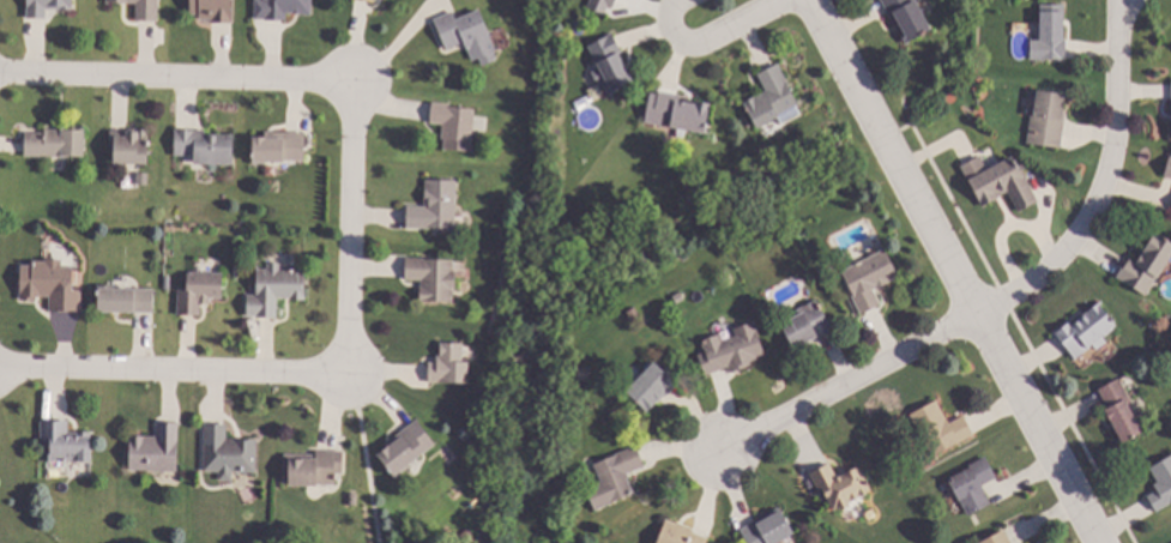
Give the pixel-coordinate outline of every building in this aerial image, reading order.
[(28,17),(28,0),(74,0),(74,10),(49,10),(49,17),(28,17)] [(108,2),(108,0),(160,0),(159,22),(137,20),(137,4),(108,2)] [(191,13),(191,0),(231,0),(230,23),(211,22),(211,20),(199,20),(199,14),(191,13)] [(256,20),(256,0),(312,0),(312,14),(286,14),(286,20),(256,20)] [(583,9),(604,17),(611,0),(586,0),(583,9)] [(907,44),(882,0),(917,0),(934,30),(907,44)] [(1063,38),(1068,38),(1067,59),(1043,59),(1043,41),(1040,41),(1042,4),(1064,5),(1063,38)] [(497,50),(495,52),(499,59),(483,66),(479,58),(473,61),(465,42),(447,49),(435,19),(453,11),(457,18),(479,8),(497,50)] [(622,52),(620,53),(634,82),(609,93),(603,82),(598,84),(592,72),(597,71),(594,65),(598,64),(588,44),(612,32),(622,52)] [(801,103),(779,115),(780,116),(759,128),(744,103),(767,91),(759,76),(779,64),(801,103)] [(1067,93),(1063,113),(1067,113),(1061,149),(1027,144),(1032,114),(1036,114),(1039,89),(1067,93)] [(681,96),(680,101),(696,104),(698,101),(711,103),(706,133),(646,122),(651,93),(659,95),(660,92),(681,96)] [(476,105),(472,151),(443,149),(445,139),(440,139),(441,125),(430,123),(431,102),(476,105)] [(86,128),(85,157),(25,156),(26,131),(46,132),(46,127),(86,128)] [(149,163),(115,163),(116,151),(109,151),(110,129),(150,131),(149,163)] [(206,134),(235,134),(235,164),(197,164),(197,155),(175,155),(175,129),(206,129),(206,134)] [(306,132),(306,163),(253,161),(254,131),(306,132)] [(1040,201),(1020,212),(1009,193),(984,206),(961,165),(980,156),(989,170),(1014,155),(1040,201)] [(1165,159),(1160,178),(1170,180),(1170,161),(1165,159)] [(149,185),(139,185),(138,173),(149,173),(149,185)] [(457,181),(455,229),(408,227),(409,205),(427,206),(428,180),(457,181)] [(1157,231),(1170,240),(1170,256),(1147,295),(1118,278),(1130,258),(1139,263),(1157,231)] [(900,277),(875,289),(882,304),(862,314),(852,296),(855,295),(843,271),(886,249),(900,277)] [(65,259),(64,266),(74,267),(73,289),(83,289),(82,312),(49,309),(49,297),(37,297),(37,300),(20,298),(22,265),(38,266),(40,258),(65,259)] [(454,302),(421,301),(421,279),(405,279),(405,258),(454,259),(454,302)] [(280,269),(307,269),(306,297),(278,296),(278,316),(248,315),(248,294),(258,294),(258,267),(268,267),(268,261),(282,261),(280,269)] [(223,297),(211,297),(211,303),(201,303),(201,315),(179,315),(180,289),(188,289),(188,271),(224,272),(223,297)] [(155,312),(99,310),(99,288),(155,288),(155,312)] [(834,330),(796,350),(781,324),(799,314),(797,310),(817,300),(834,330)] [(1117,325),(1103,336),(1107,342),(1098,350),(1094,344),(1076,358),(1056,333),(1070,321),(1073,325),(1099,303),(1117,325)] [(766,354),(757,357),(757,358),(750,362),(752,366),(731,373),(729,367),(706,375),(699,355),(706,352),(701,340),(720,334),(723,340),(737,336),(735,328),(755,321),(766,354)] [(464,343),(464,360),(470,360),(469,382),(429,381),(430,362),(436,363),(437,355),(441,355),(441,343),(464,343)] [(664,369),(666,367),(682,381),(666,398),(663,394),(658,399),(659,400),(650,412),(627,391),(656,361),(664,369)] [(1133,402),(1129,403),(1145,430),(1124,442),(1106,411),(1110,409),(1099,390),(1119,379),(1133,402)] [(949,423),(964,416),(974,435),(934,458),(911,415),(937,400),(949,423)] [(494,414),(490,421),(482,417),(485,410),(494,414)] [(436,441),(398,475),(379,453),(417,420),(436,441)] [(71,421),(71,430),(92,430),(92,464),(50,463),(52,441),(41,441),(42,421),(71,421)] [(179,470),(131,470),(131,435),(157,435),(157,423),(179,423),(179,470)] [(229,424),(228,438),(258,439),(256,472),(234,471),(234,481),(221,479),(221,471),(205,471),(206,423),(229,424)] [(453,450),(448,453),(445,448),(449,445),(453,450)] [(646,466),(628,473),(629,477),(628,477),(635,493),(608,505),(600,487),(603,485),(594,464),(616,455),(616,454),(638,445),(646,466)] [(343,473),(337,473),(337,485),(284,484),(284,453),(295,453),(295,458),(316,458),(316,450),(344,451),(343,473)] [(997,478),(983,485),(991,503),(968,515),(950,478),(972,467),(970,465),(986,457),(997,478)] [(1151,469),(1170,457),(1170,503),(1157,512),(1148,496),(1159,490),(1155,484),(1159,482),(1151,469)] [(839,478),(859,466),(873,490),(849,502),(851,506),(841,511),(840,508),(834,511),(822,488),(819,490),(810,473),(831,463),(839,478)] [(358,493),(358,506),(349,505),(350,493),(358,493)] [(603,509),(597,512),(594,505),(600,502),(603,509)] [(795,533),(779,542),(748,542),(741,530),(780,507),(795,533)] [(710,538),(707,542),(658,542),(668,520),(677,524),(678,523),(695,529),(693,532),(710,538)] [(475,533),(467,541),(460,536),(469,527),(475,533)] [(1006,530),(1013,542),(979,542),(1006,530)]
